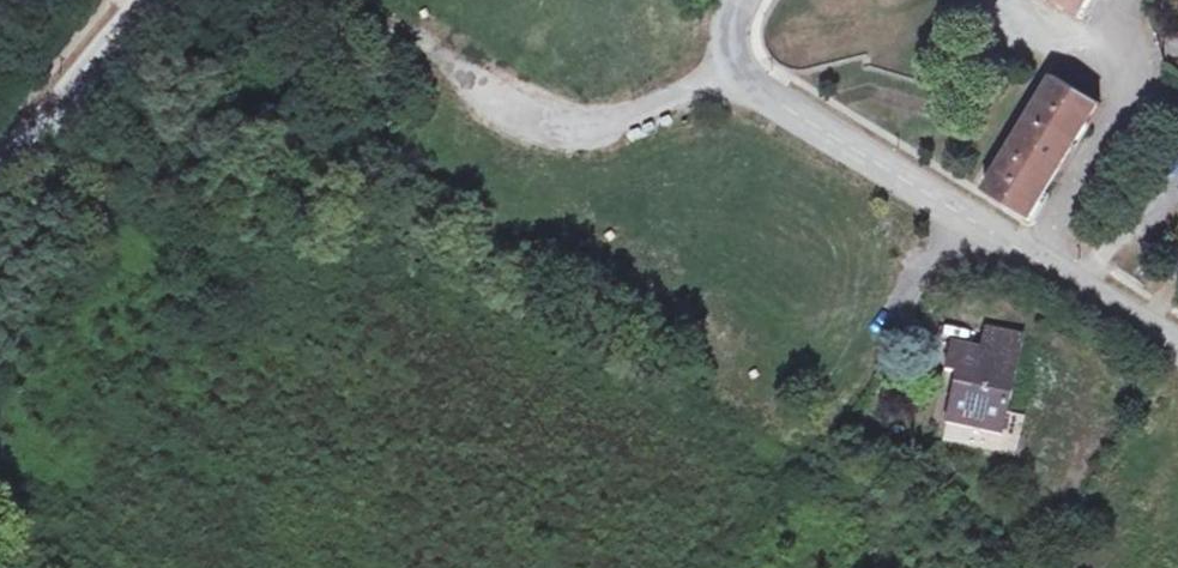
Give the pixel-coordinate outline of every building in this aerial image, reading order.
[(1068,0),(1050,0),(1080,18),(1085,10),(1068,0)] [(1085,10),(1092,0),(1068,0),(1085,10)] [(1030,218),(1099,104),(1055,77),(986,192),(1023,214),(1030,218)] [(1001,436),(1024,338),(987,329),(982,351),(953,344),(947,370),(959,373),(947,424),(1001,436)]
